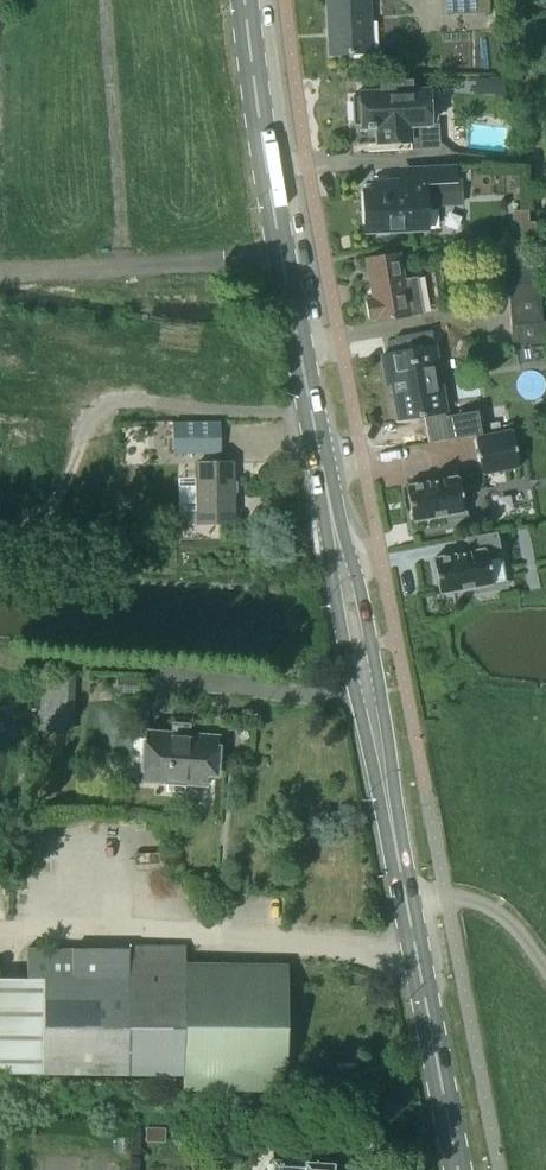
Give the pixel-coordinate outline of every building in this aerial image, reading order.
[(331,55),(369,53),(366,0),(328,0),(331,55)] [(474,14),(473,0),(444,0),(445,16),(474,14)] [(360,96),(352,97),(354,125),(361,125),(362,129),(368,128),(368,130),(374,130),(374,128),(376,128),(377,144),(394,143),(398,142),(410,142),(411,142),(411,139),(410,126),(430,125),(430,124),(430,123),(436,120),(435,108),(429,106),(428,90),(420,90),(412,90),(404,91),(404,81),(380,82),(380,92),(360,93),(360,96)] [(411,150),(411,142),(410,142),(398,142),(394,143),(394,151),(411,150)] [(448,180),(428,181),(428,195),(449,195),(448,180)] [(375,191),(365,191),(366,232),(426,229),(435,228),(438,225),(437,213),(434,210),(425,210),(425,207),(424,182),(399,182),(375,183),(375,191)] [(525,219),(514,219),(515,240),(533,239),(532,224),(532,222),(525,223),(525,219)] [(375,317),(375,320),(421,313),(420,309),(415,278),(403,280),(398,253),(366,259),(372,298),(365,299),(368,318),(375,317)] [(508,256),(510,283),(510,284),(508,284),(510,304),(541,302),(539,282),(534,283),(532,254),(508,256)] [(511,323),(512,342),(545,343),(545,321),(542,322),(541,302),(510,304),(511,323)] [(391,374),(399,420),(446,411),(431,331),(394,337),(397,352),(382,354),(386,375),(391,374)] [(448,439),(482,433),(478,410),(444,416),(448,439)] [(220,423),(174,424),(174,454),(221,453),(220,423)] [(512,430),(476,437),(483,473),(483,474),(519,467),(512,430)] [(197,463),(197,493),(198,523),(234,523),(233,463),(197,463)] [(405,486),(412,521),(447,515),(448,519),(465,516),(458,476),(442,479),(427,482),(405,486)] [(433,558),(439,593),(474,587),(475,592),(493,588),(487,560),(500,558),(496,532),(466,538),(469,551),(455,554),(433,558)] [(41,673),(38,730),(73,731),(76,672),(41,673)] [(207,785),(208,778),(216,778),(217,762),(219,737),(189,735),(189,733),(171,731),(171,734),(145,732),(142,780),(167,782),(166,792),(185,793),(186,784),(207,785)] [(185,965),(185,946),(127,945),(127,950),(26,948),(26,978),(0,978),(0,1072),(182,1075),(182,1088),(281,1089),(283,967),(185,965)] [(22,1134),(34,1136),(35,1125),(24,1124),(22,1134)] [(146,1128),(145,1142),(164,1143),(165,1129),(146,1128)] [(272,1160),(272,1169),(331,1169),(332,1164),(272,1160)]
